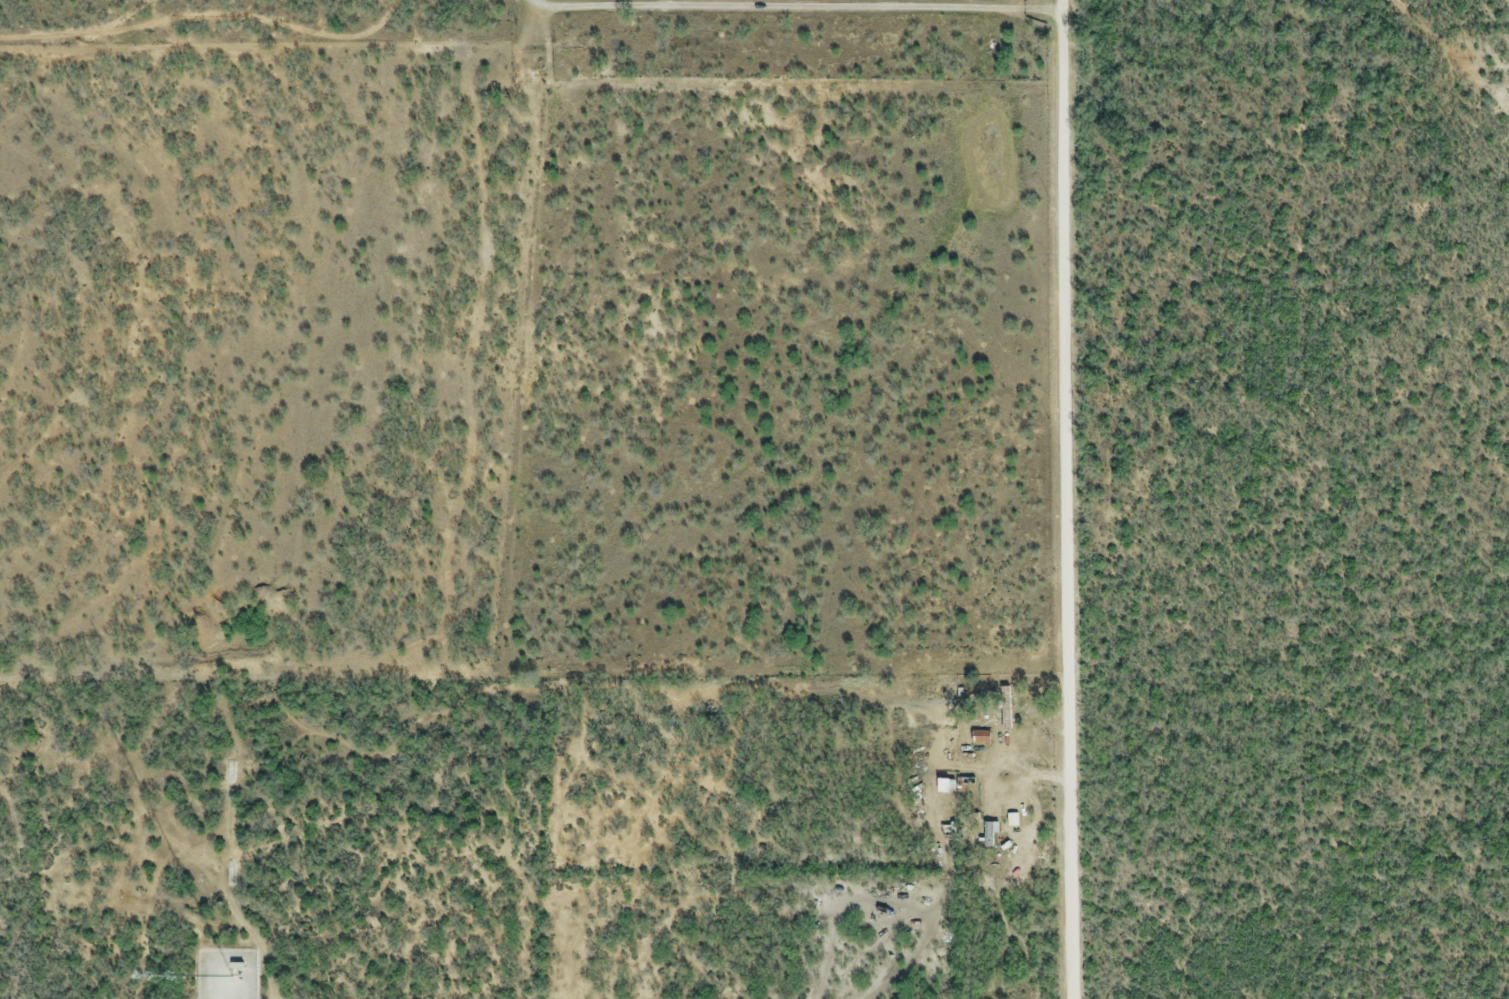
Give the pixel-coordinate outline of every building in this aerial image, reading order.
[(1007,732),(1007,691),(998,691),(998,732),(1007,732)] [(985,746),(985,734),(971,734),(971,746),(985,746)]
